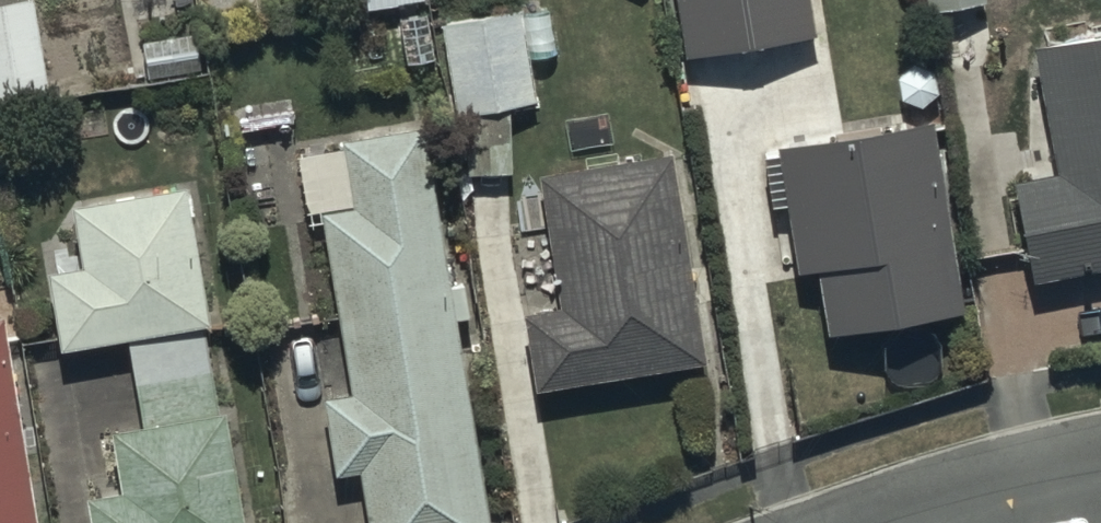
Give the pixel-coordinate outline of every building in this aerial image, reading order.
[(29,0),(0,0),(0,112),(51,101),(29,0)] [(680,77),(818,54),(809,0),(667,0),(680,77)] [(983,0),(926,0),(931,25),(986,14),(983,0)] [(470,184),(510,178),(511,111),(536,107),(522,14),(437,27),(451,123),(461,121),(470,184)] [(1034,291),(1100,280),(1100,49),(1041,59),(1063,188),(1018,196),(1034,291)] [(965,316),(929,124),(762,155),(773,213),(784,211),(797,281),(815,278),(827,342),(965,316)] [(456,332),(468,330),(463,292),(451,294),(427,137),(340,151),(341,158),(298,165),(307,225),(324,223),(350,403),(326,407),(336,480),(361,476),(368,522),(485,522),(456,332)] [(524,323),(535,399),(706,374),(674,164),(540,184),(560,317),(524,323)] [(127,353),(204,335),(211,334),(192,196),(65,213),(42,242),(58,363),(127,353)] [(2,326),(0,326),(0,522),(34,522),(2,326)] [(127,353),(139,441),(116,444),(124,502),(94,506),(96,522),(241,522),(227,422),(216,423),(204,335),(127,353)]
